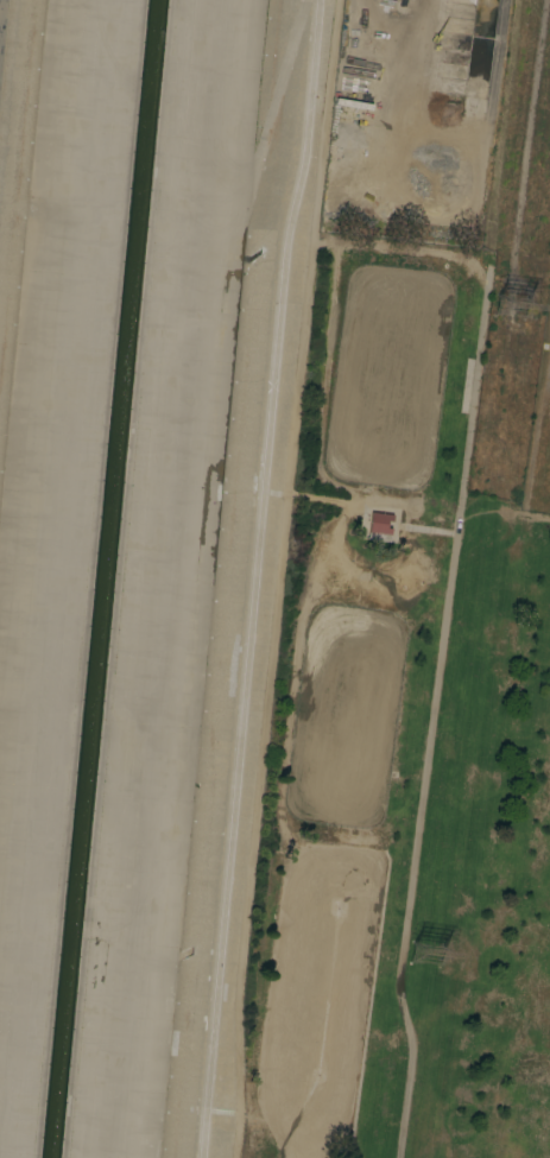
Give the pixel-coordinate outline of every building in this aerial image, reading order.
[(393,514),(392,521),(387,520),(386,527),(391,527),(390,534),(368,532),(371,512),(393,514)]
